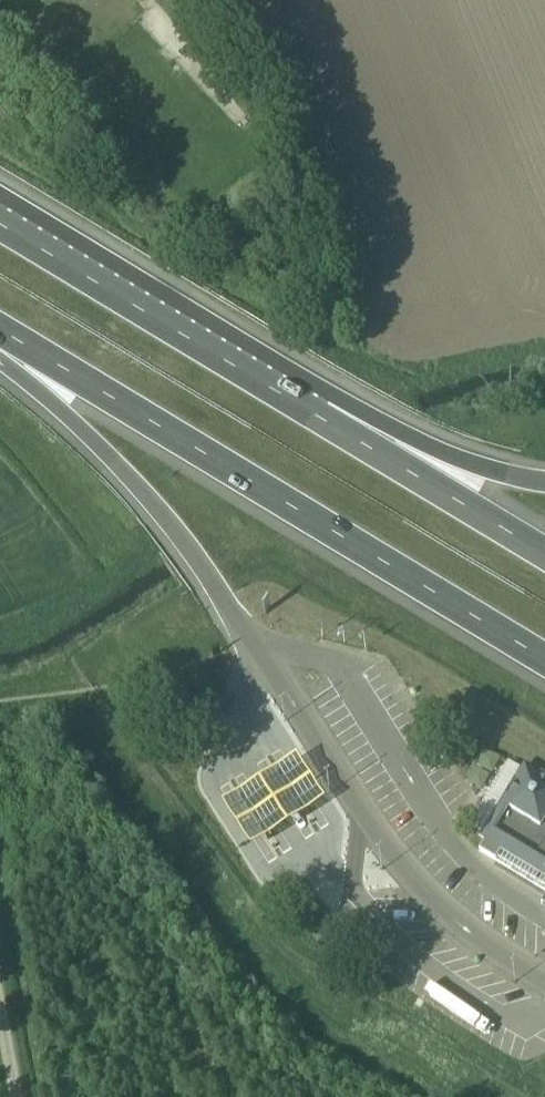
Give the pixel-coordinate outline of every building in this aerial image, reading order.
[(526,770),(524,772),(506,761),(468,822),(490,835),(480,850),(544,890),(544,782),(526,770)]
